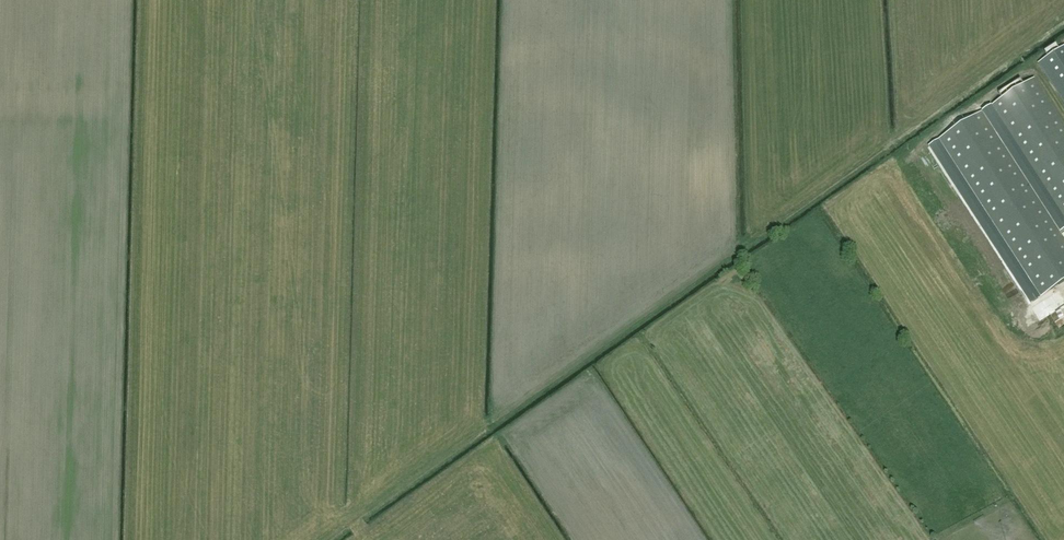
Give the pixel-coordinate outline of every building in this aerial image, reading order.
[(1040,64),(1063,102),(1063,48),(1040,64)] [(993,106),(1063,216),(1063,126),(1034,80),(993,106)] [(992,106),(982,113),(1063,241),(1063,217),(992,106)] [(941,140),(1042,297),(1063,282),(1063,241),(982,113),(941,140)] [(940,140),(935,143),(930,147),(1031,303),(1041,297),(940,140)]
